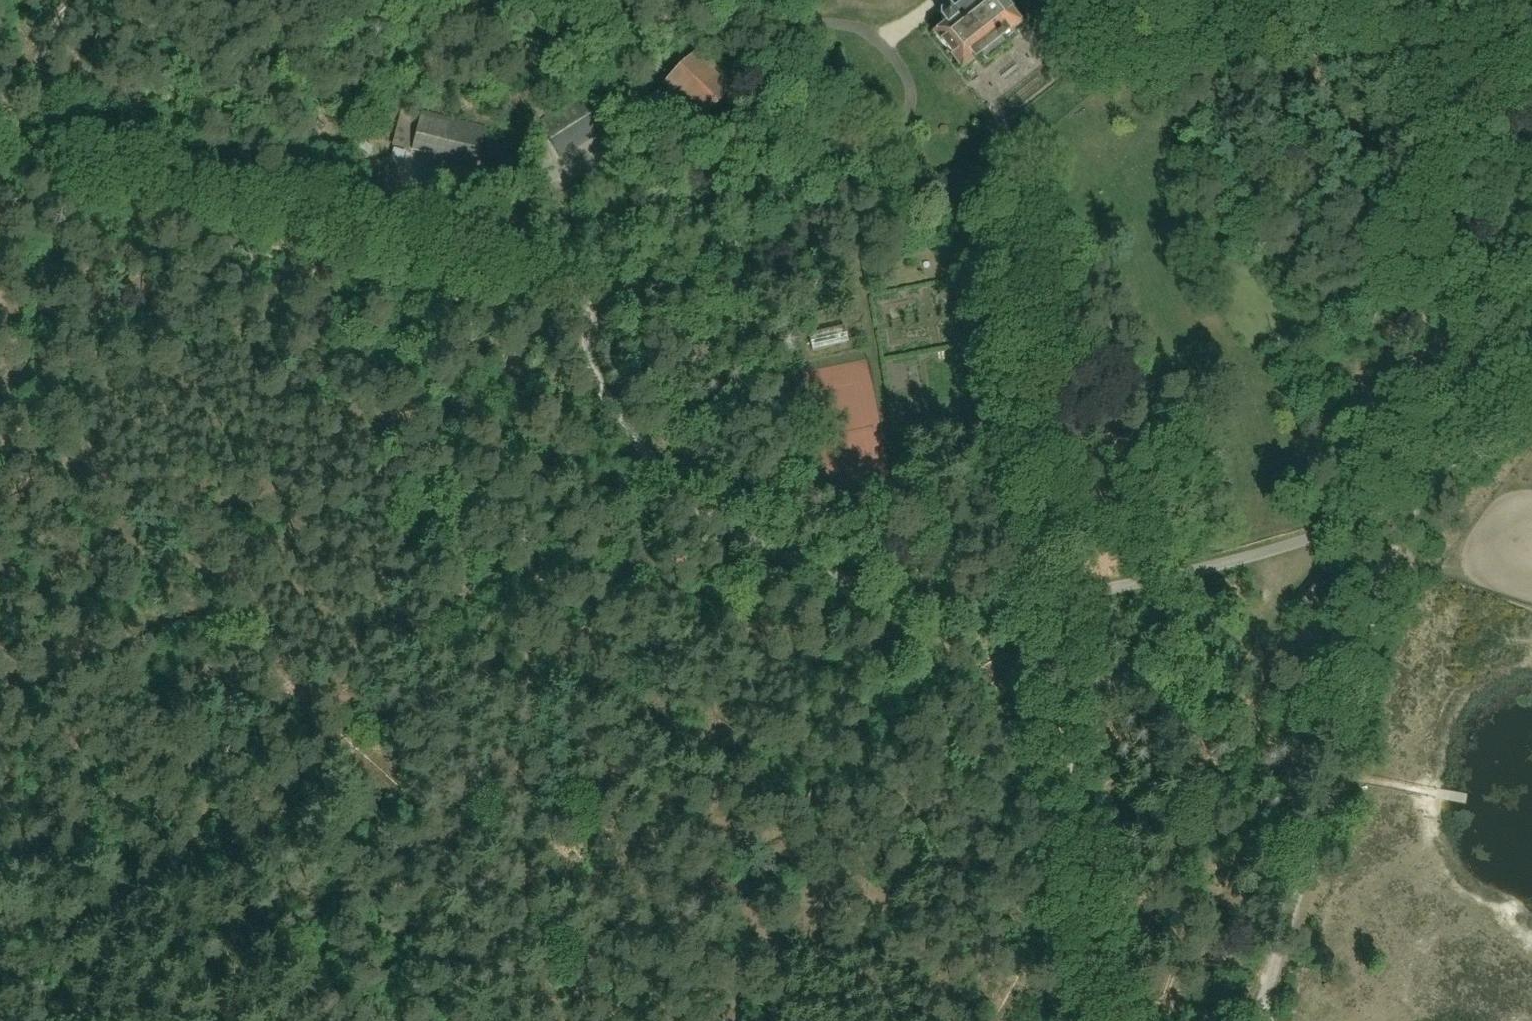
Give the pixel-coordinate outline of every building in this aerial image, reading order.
[(1000,37),(1019,21),(1001,0),(972,0),(955,14),(952,11),(946,8),(939,14),(941,20),(945,25),(935,33),(963,67),(980,53),(987,62),(1007,46),(1000,37)] [(731,90),(694,55),(664,86),(701,121),(731,90)] [(540,127),(561,158),(596,135),(594,132),(615,118),(596,90),(540,127)] [(480,171),(487,131),(424,119),(417,159),(480,171)] [(1316,579),(1309,585),(1299,598),(1298,605),(1302,608),(1309,607),(1322,591),(1323,584),(1316,579)]
